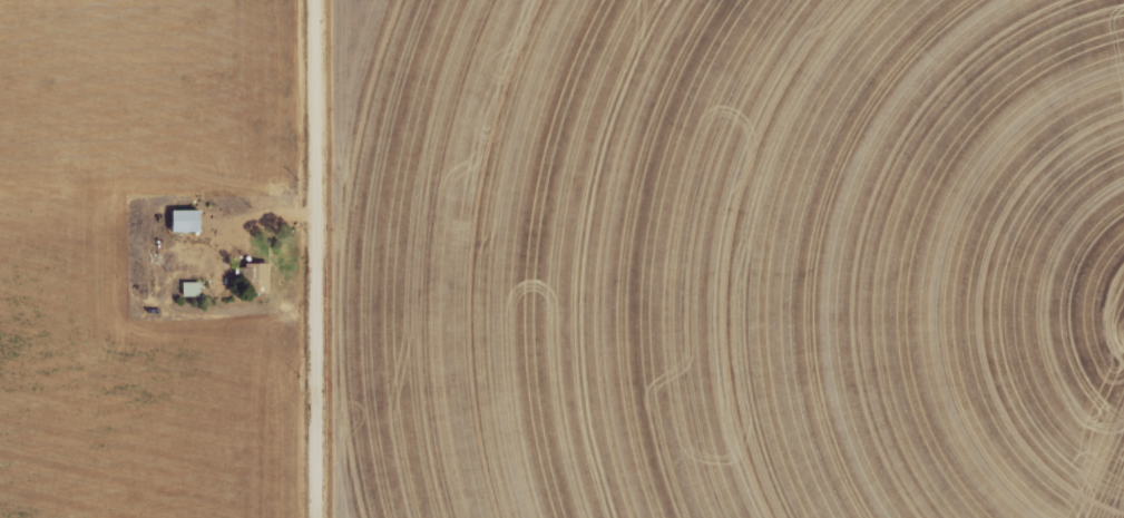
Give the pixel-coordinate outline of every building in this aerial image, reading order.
[(185,283),(185,297),(202,297),(201,283),(185,283)]
